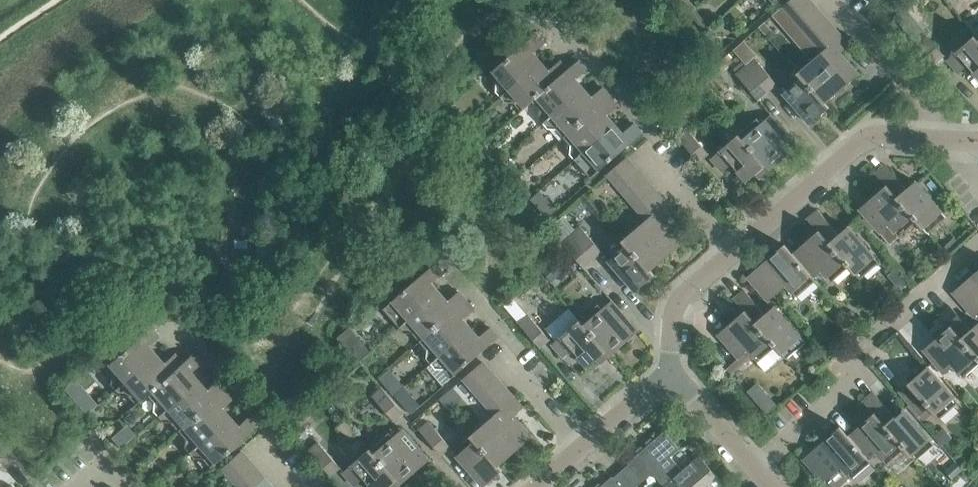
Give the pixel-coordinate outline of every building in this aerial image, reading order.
[(786,10),(791,15),(808,0),(789,0),(783,5),(786,10)] [(812,0),(808,0),(791,15),(795,20),(799,24),(818,8),(812,0)] [(795,20),(791,15),(786,10),(783,5),(772,14),(785,29),(795,20)] [(818,8),(799,24),(806,33),(825,16),(818,8)] [(833,25),(825,16),(806,33),(814,42),(833,25)] [(833,25),(814,42),(821,51),(841,34),(833,25)] [(934,61),(942,54),(921,30),(913,37),(934,61)] [(501,96),(543,60),(535,51),(545,42),(537,33),(489,74),(501,88),(497,92),(501,96)] [(826,101),(859,74),(841,52),(849,44),(841,34),(821,51),(799,69),(826,101)] [(976,34),(947,59),(958,73),(968,64),(977,75),(977,37),(976,34)] [(767,89),(776,81),(756,57),(747,65),(767,89)] [(551,68),(543,60),(501,96),(505,101),(510,97),(522,112),(534,102),(533,101),(569,70),(560,60),(551,68)] [(544,123),(584,87),(577,79),(588,70),(580,60),(569,70),(533,101),(534,102),(544,113),(539,117),(544,123)] [(758,97),(767,89),(747,65),(738,73),(758,97)] [(830,106),(826,101),(799,69),(780,85),(811,122),(830,106)] [(564,136),(611,96),(603,87),(592,97),(584,87),(544,123),(549,128),(554,124),(564,136)] [(575,159),(616,124),(608,115),(619,105),(611,96),(564,136),(576,150),(571,155),(575,159)] [(741,133),(771,168),(798,144),(771,114),(763,121),(759,116),(741,133)] [(669,126),(678,136),(686,131),(676,120),(669,126)] [(591,178),(643,133),(635,123),(624,133),(616,124),(575,159),(591,178)] [(700,160),(709,152),(688,129),(686,131),(678,136),(700,160)] [(771,168),(741,133),(713,157),(724,169),(733,161),(749,179),(757,172),(761,176),(771,168)] [(615,183),(635,167),(627,157),(607,174),(615,183)] [(908,188),(904,183),(888,165),(877,175),(887,186),(888,186),(918,221),(928,233),(947,217),(916,181),(908,188)] [(615,183),(623,193),(643,176),(635,167),(615,183)] [(631,202),(651,185),(643,176),(623,193),(631,202)] [(639,211),(659,194),(651,185),(631,202),(639,211)] [(888,186),(887,186),(861,209),(881,233),(890,224),(900,236),(918,221),(888,186)] [(647,220),(667,203),(659,194),(639,211),(647,220)] [(667,221),(676,214),(667,203),(647,220),(625,239),(652,270),(652,269),(685,242),(667,221)] [(839,234),(835,230),(819,211),(809,220),(818,231),(819,230),(851,266),(851,267),(861,278),(879,262),(849,227),(839,234)] [(592,258),(601,250),(580,226),(571,233),(592,258)] [(832,282),(851,267),(851,266),(819,230),(818,231),(792,253),(814,279),(823,271),(832,282)] [(583,266),(592,258),(571,233),(563,241),(583,266)] [(652,270),(625,239),(606,255),(636,291),(656,274),(652,269),(652,270)] [(792,253),(785,245),(748,276),(769,300),(787,285),(796,297),(816,280),(814,279),(792,253)] [(436,264),(385,309),(401,327),(442,291),(434,282),(444,273),(436,264)] [(954,292),(975,316),(977,313),(977,272),(954,292)] [(766,314),(762,309),(745,289),(733,299),(744,312),(745,311),(776,347),(776,348),(786,359),(805,343),(774,307),(766,314)] [(449,300),(442,291),(401,327),(406,333),(411,329),(421,341),(467,300),(459,291),(449,300)] [(433,365),(472,329),(464,320),(475,310),(467,300),(421,341),(433,354),(428,359),(433,365)] [(585,317),(615,352),(638,332),(612,302),(603,309),(599,305),(585,317)] [(951,305),(939,315),(949,327),(951,326),(977,357),(977,324),(971,330),(951,305)] [(744,312),(717,335),(739,359),(748,352),(752,357),(757,363),(776,348),(776,347),(745,311),(744,312)] [(540,347),(549,339),(528,316),(520,324),(540,347)] [(615,352),(585,317),(553,345),(564,358),(574,350),(589,367),(598,359),(602,363),(615,352)] [(977,366),(977,357),(951,326),(949,327),(924,349),(946,374),(955,366),(964,377),(977,366)] [(472,329),(433,365),(437,370),(441,366),(453,380),(500,338),(490,327),(479,337),(472,329)] [(116,391),(155,356),(147,347),(158,337),(150,328),(104,368),(116,382),(112,386),(116,391)] [(158,418),(198,383),(190,373),(201,363),(193,354),(182,364),(147,396),(158,408),(153,412),(158,418)] [(147,396),(182,364),(174,356),(163,365),(155,356),(116,391),(120,396),(125,392),(136,405),(147,396)] [(472,389),(492,371),(484,363),(464,380),(472,389)] [(958,403),(935,377),(927,368),(899,392),(919,415),(930,408),(940,419),(958,403)] [(480,397),(500,380),(492,371),(472,389),(480,397)] [(85,414),(97,405),(75,379),(63,388),(85,414)] [(488,407),(508,390),(500,380),(480,397),(488,407)] [(177,432),(224,391),(217,382),(206,392),(198,383),(158,418),(162,422),(166,419),(177,432)] [(396,421),(404,413),(382,389),(373,396),(396,421)] [(495,416),(515,399),(508,390),(488,407),(495,416)] [(221,409),(232,400),(224,391),(177,432),(189,445),(185,448),(190,453),(230,419),(221,409)] [(894,418),(874,394),(863,403),(873,415),(875,414),(906,449),(916,461),(933,446),(904,410),(894,418)] [(777,405),(769,396),(759,404),(767,413),(777,405)] [(495,416),(473,435),(500,467),(533,438),(515,417),(524,409),(515,399),(495,416)] [(869,461),(870,461),(879,454),(888,465),(906,449),(875,414),(873,415),(848,437),(869,461)] [(210,469),(257,428),(248,418),(238,428),(230,419),(190,453),(194,458),(198,455),(210,469)] [(442,454),(451,446),(426,418),(417,426),(442,454)] [(674,426),(666,433),(664,432),(654,441),(652,439),(647,443),(649,445),(646,447),(680,486),(693,486),(713,470),(700,455),(683,471),(671,457),(688,443),(674,426)] [(934,435),(943,445),(952,438),(943,427),(934,435)] [(869,461),(848,437),(841,428),(803,459),(824,484),(844,468),(852,478),(872,462),(870,461),(869,461)] [(372,449),(403,484),(430,461),(403,430),(394,437),(391,433),(372,449)] [(473,435),(454,451),(485,486),(486,486),(504,471),(500,467),(473,435)] [(332,477),(341,469),(320,444),(311,452),(332,477)] [(646,447),(643,449),(642,447),(637,452),(639,454),(628,463),(630,465),(620,473),(633,486),(638,486),(652,475),(662,486),(680,486),(646,447)] [(372,449),(345,472),(356,486),(357,486),(365,480),(371,486),(400,486),(403,484),(372,449)] [(221,469),(229,479),(249,462),(241,452),(221,469)] [(257,471),(249,462),(229,479),(236,486),(238,486),(257,471)] [(713,470),(693,486),(728,486),(713,470)] [(265,480),(257,471),(238,486),(257,486),(265,480)] [(620,473),(611,481),(610,480),(601,486),(633,486),(620,473)]
